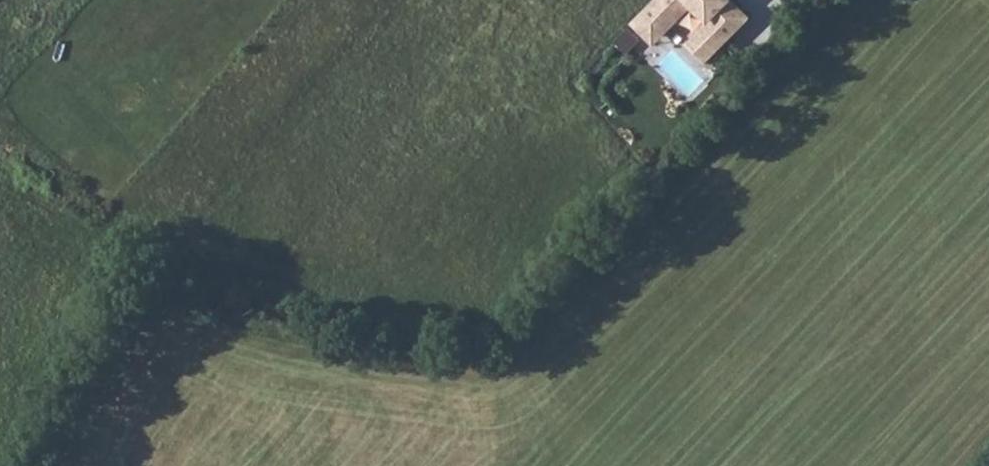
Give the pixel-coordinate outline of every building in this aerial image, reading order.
[(621,31),(645,55),(682,16),(700,33),(689,43),(707,60),(751,15),(736,0),(651,0),(621,31)]
